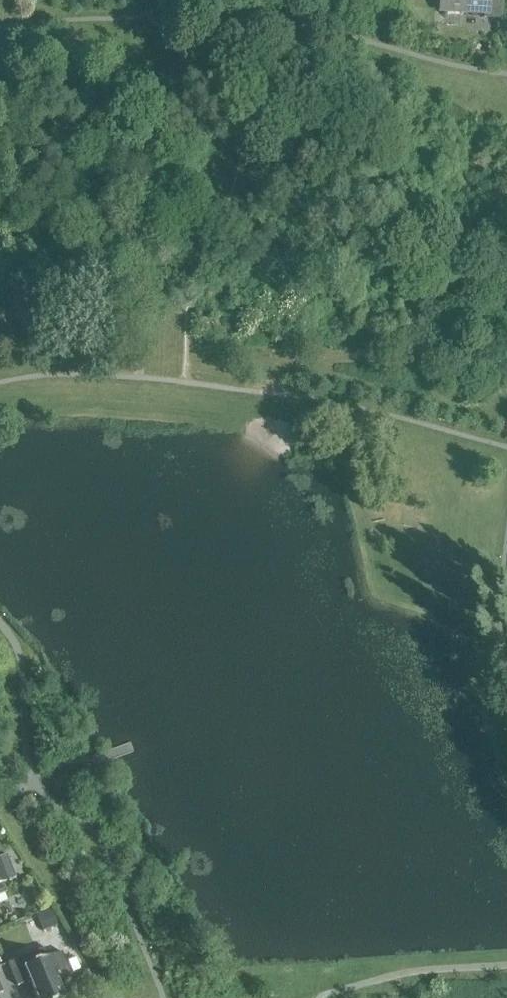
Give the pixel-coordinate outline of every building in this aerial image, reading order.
[(498,19),(499,0),(444,0),(443,10),(483,13),(483,18),(498,19)] [(6,892),(3,883),(16,878),(6,854),(0,856),(0,895),(6,892)] [(50,910),(36,915),(43,930),(57,924),(50,910)] [(48,957),(44,948),(7,963),(17,986),(29,981),(36,997),(65,997),(58,981),(71,975),(61,951),(48,957)]
